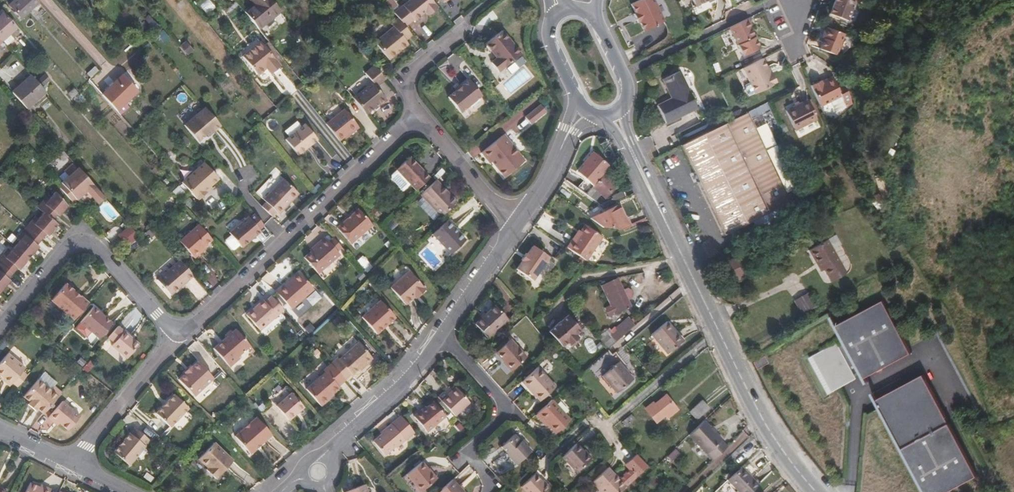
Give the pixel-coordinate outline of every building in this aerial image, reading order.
[(8,5),(21,19),(39,3),(36,0),(14,0),(8,5)] [(270,0),(250,0),(253,4),(244,12),(258,29),(280,12),(270,0)] [(425,12),(429,17),(437,10),(434,6),(435,5),(431,0),(410,0),(393,13),(398,19),(404,27),(413,20),(414,21),(421,16),(420,15),(425,12)] [(659,11),(654,0),(641,0),(631,5),(636,14),(634,15),(639,24),(640,23),(644,32),(665,22),(659,11)] [(855,0),(835,0),(831,13),(849,19),(855,0)] [(47,12),(44,9),(42,6),(38,10),(43,16),(47,12)] [(19,33),(2,14),(0,16),(0,41),(4,46),(19,33)] [(397,53),(408,45),(405,41),(411,36),(404,27),(398,19),(391,25),(393,28),(374,43),(388,61),(396,54),(395,52),(396,51),(397,53)] [(760,49),(755,37),(747,21),(730,29),(744,57),(760,49)] [(826,27),(823,34),(821,41),(823,42),(821,48),(838,54),(846,33),(826,27)] [(484,44),(491,53),(495,58),(489,63),(497,72),(519,54),(500,31),(484,44)] [(282,58),(268,42),(263,46),(260,42),(242,56),(257,76),(266,69),(270,74),(280,66),(277,62),(282,58)] [(776,88),(771,76),(768,71),(766,73),(760,62),(742,71),(754,98),(776,88)] [(375,82),(383,73),(373,63),(364,72),(375,82)] [(90,78),(99,70),(95,66),(87,73),(90,78)] [(697,110),(691,97),(680,72),(663,80),(672,100),(657,107),(665,125),(697,110)] [(117,111),(138,92),(122,74),(101,94),(117,111)] [(27,110),(46,94),(30,75),(11,92),(27,110)] [(453,90),(455,92),(447,99),(459,114),(480,97),(468,81),(459,89),(458,87),(453,90)] [(853,103),(846,89),(840,92),(834,81),(824,86),(822,82),(812,87),(822,108),(842,98),(846,106),(853,103)] [(365,114),(385,98),(371,82),(351,98),(365,114)] [(820,120),(811,100),(789,111),(798,130),(812,124),(820,120)] [(198,143),(206,135),(208,137),(221,127),(205,109),(184,126),(198,143)] [(339,141),(358,126),(344,109),(325,124),(339,141)] [(531,127),(546,115),(540,109),(525,120),(531,127)] [(781,184),(772,164),(749,114),(681,146),(723,236),(746,226),(791,204),(781,184)] [(298,156),(317,141),(305,125),(285,140),(298,156)] [(489,166),(491,164),(504,180),(524,164),(503,137),(481,155),(489,166)] [(608,168),(591,153),(584,161),(586,163),(582,167),(576,174),(591,187),(603,174),(608,168)] [(408,157),(394,170),(389,175),(389,179),(399,189),(407,182),(415,191),(428,178),(408,157)] [(204,190),(218,178),(203,162),(180,182),(195,198),(196,197),(198,199),(205,192),(204,190)] [(78,168),(61,183),(58,186),(73,203),(87,191),(88,193),(95,188),(78,168)] [(605,198),(616,186),(603,174),(591,187),(585,194),(595,201),(601,194),(605,198)] [(279,214),(299,194),(285,178),(264,198),(266,201),(262,204),(271,215),(276,211),(279,214)] [(455,201),(435,180),(419,194),(440,216),(455,201)] [(7,277),(16,267),(18,269),(38,246),(36,244),(44,234),(46,235),(56,223),(51,218),(55,213),(57,215),(66,205),(61,199),(54,191),(48,199),(45,196),(38,205),(44,211),(39,216),(36,214),(17,236),(20,239),(11,251),(8,248),(0,257),(0,291),(10,280),(7,277)] [(614,202),(612,198),(600,204),(604,207),(614,202)] [(350,243),(372,225),(357,208),(335,226),(350,243)] [(623,224),(616,208),(607,212),(607,213),(594,221),(603,227),(623,230),(630,227),(628,222),(623,224)] [(255,212),(253,213),(250,215),(249,214),(229,230),(232,233),(226,237),(226,240),(232,247),(235,248),(240,243),(242,245),(249,239),(261,229),(259,226),(264,222),(255,212)] [(450,255),(465,240),(446,219),(430,234),(450,255)] [(204,245),(211,239),(197,223),(178,239),(193,257),(205,247),(204,245)] [(583,259),(599,235),(581,224),(571,240),(569,239),(564,246),(583,259)] [(127,248),(139,238),(129,226),(117,237),(127,248)] [(339,254),(336,250),(340,246),(333,238),(327,242),(324,238),(303,256),(318,273),(339,254)] [(846,273),(842,266),(836,254),(828,240),(809,251),(820,271),(824,269),(831,282),(846,273)] [(531,280),(547,257),(531,246),(525,254),(524,253),(519,259),(521,260),(515,269),(531,280)] [(746,275),(738,257),(721,263),(729,282),(735,280),(746,275)] [(170,294),(193,275),(179,260),(157,279),(170,294)] [(769,276),(767,270),(756,275),(759,280),(769,276)] [(415,298),(417,296),(423,291),(406,272),(389,287),(404,303),(412,296),(415,298)] [(291,308),(313,289),(298,273),(276,292),(291,308)] [(632,297),(633,292),(632,290),(627,288),(623,290),(617,278),(602,285),(616,313),(631,306),(628,299),(632,297)] [(739,289),(751,284),(749,280),(738,285),(739,289)] [(74,319),(88,302),(65,283),(51,299),(74,319)] [(816,306),(808,292),(794,300),(802,314),(816,306)] [(259,329),(282,308),(271,295),(264,301),(262,300),(246,314),(259,329)] [(385,325),(394,317),(379,300),(360,316),(375,333),(382,328),(381,326),(384,324),(385,325)] [(844,343),(839,345),(837,342),(825,349),(809,357),(828,394),(857,378),(855,374),(859,372),(863,379),(868,376),(911,353),(883,300),(835,326),(844,343)] [(99,338),(111,322),(93,306),(79,322),(99,338)] [(487,338),(507,320),(494,306),(474,324),(487,338)] [(575,334),(580,330),(567,315),(548,331),(562,346),(566,342),(569,345),(573,345),(577,341),(578,337),(575,334)] [(639,322),(634,316),(631,319),(636,325),(639,322)] [(607,349),(636,325),(631,319),(614,333),(609,328),(597,339),(607,349)] [(683,340),(666,321),(651,334),(667,353),(683,340)] [(139,343),(117,325),(107,337),(113,342),(111,345),(126,358),(139,343)] [(239,357),(250,347),(234,329),(233,331),(229,331),(225,334),(225,338),(213,347),(230,367),(241,358),(239,357)] [(528,357),(512,339),(497,353),(514,371),(528,357)] [(359,371),(371,361),(371,356),(359,342),(339,360),(338,358),(331,364),(345,379),(358,369),(359,371)] [(632,379),(607,349),(592,362),(616,392),(632,379)] [(24,368),(8,353),(0,362),(0,375),(3,378),(1,380),(8,386),(11,382),(17,386),(26,376),(21,371),(24,368)] [(199,359),(215,376),(219,372),(203,355),(199,359)] [(767,363),(763,356),(752,362),(755,370),(767,363)] [(192,396),(213,378),(198,361),(192,366),(191,364),(183,371),(184,372),(178,378),(192,396)] [(337,386),(345,380),(345,379),(331,364),(323,370),(325,372),(305,389),(321,406),(334,395),(332,393),(339,388),(337,386)] [(558,385),(539,366),(523,381),(530,388),(532,386),(544,398),(558,385)] [(944,413),(923,374),(874,400),(924,491),(948,491),(977,476),(944,413)] [(42,413),(61,392),(53,385),(49,389),(37,380),(23,397),(29,402),(27,405),(34,411),(37,408),(42,413)] [(544,398),(532,386),(530,388),(542,400),(544,398)] [(471,401),(458,388),(443,402),(457,415),(471,401)] [(303,406),(291,392),(276,405),(288,419),(303,406)] [(668,419),(678,409),(666,394),(655,404),(653,402),(645,408),(657,423),(665,416),(668,419)] [(169,429),(188,409),(173,396),(155,415),(169,429)] [(572,416),(554,396),(540,410),(552,422),(558,430),(572,416)] [(697,420),(709,408),(702,400),(689,412),(697,420)] [(57,426),(59,423),(68,431),(80,417),(62,401),(47,417),(53,423),(57,426)] [(431,434),(448,416),(435,403),(425,414),(423,413),(416,419),(431,434)] [(552,422),(540,410),(537,412),(549,424),(552,422)] [(249,452),(271,433),(256,417),(234,435),(249,452)] [(707,453),(720,440),(721,439),(704,421),(689,435),(707,453)] [(405,440),(390,423),(383,429),(385,431),(373,441),(385,455),(396,446),(397,447),(405,440)] [(135,428),(124,440),(120,445),(114,452),(130,466),(151,441),(135,428)] [(533,449),(528,443),(526,445),(516,434),(504,445),(510,452),(508,453),(518,463),(533,449)] [(727,447),(720,440),(707,453),(714,460),(727,447)] [(216,478),(234,460),(214,442),(199,458),(209,467),(207,469),(216,478)] [(590,461),(575,445),(562,458),(576,474),(590,461)] [(636,454),(625,464),(630,469),(619,479),(614,475),(613,475),(607,468),(592,483),(600,491),(620,491),(648,466),(636,454)] [(435,477),(419,460),(404,474),(420,490),(435,477)] [(742,466),(728,479),(740,491),(751,491),(759,484),(742,466)] [(535,475),(521,487),(525,491),(548,491),(549,491),(535,475)] [(452,479),(438,491),(464,491),(452,479)] [(45,486),(42,484),(41,487),(31,483),(27,491),(51,491),(52,489),(45,486)] [(360,484),(342,491),(343,491),(364,491),(360,484)]
